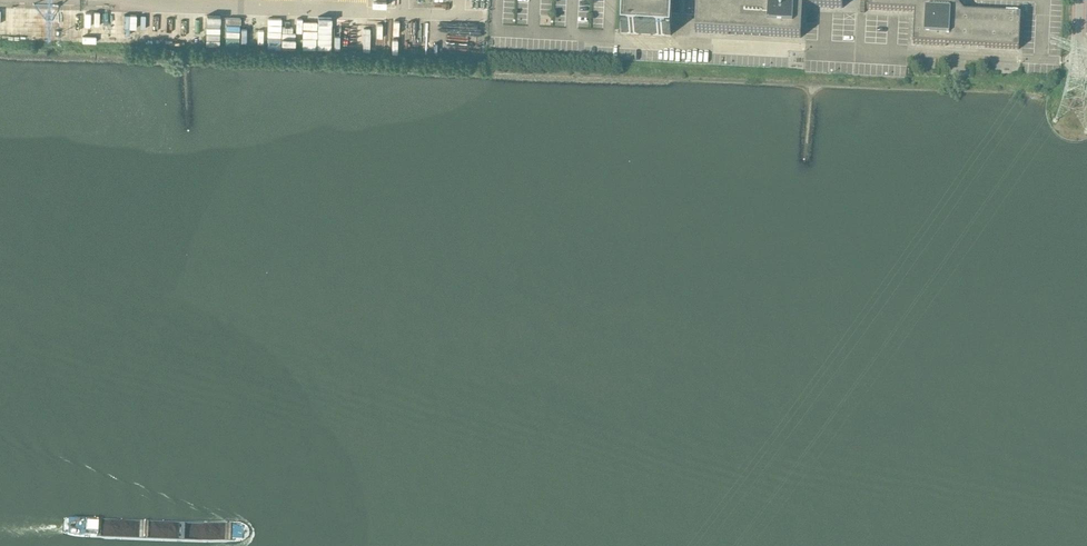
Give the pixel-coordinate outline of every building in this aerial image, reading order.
[(753,2),(719,0),(697,0),(697,1),(687,1),(687,0),(679,0),(673,0),(623,0),(621,33),(671,36),(672,16),(696,17),(695,33),(801,38),(803,6),(843,8),(843,0),(755,0),(753,2)] [(1019,50),(1021,16),(964,13),(963,12),(956,4),(950,4),(951,0),(867,0),(867,10),(915,12),(913,44),(947,46),(947,43),(985,45),(985,48),(1019,50)]
